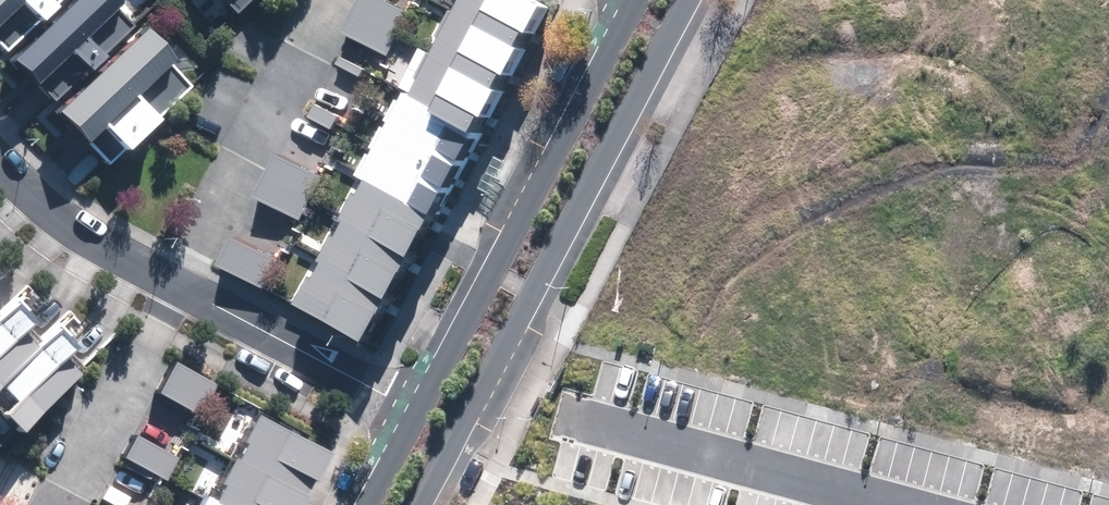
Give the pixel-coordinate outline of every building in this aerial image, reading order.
[(2,57),(61,0),(0,0),(0,54),(2,57)] [(123,18),(113,7),(116,5),(111,0),(72,0),(8,62),(53,109),(135,30),(123,18)] [(192,2),(213,23),(225,11),(235,21),(255,0),(194,0),(192,2)] [(360,342),(536,5),(527,0),(455,0),(427,54),(417,49),(397,88),(403,91),(397,101),(392,99),(381,119),(387,122),(383,129),(378,127),(367,148),(371,150),(369,155),(364,153),(352,175),(361,180),(354,195),(351,193),(337,219),(341,221),(332,237),(329,235),(315,262),(320,264),(313,279),(307,276),(291,307),(360,342)] [(382,0),(358,0),(340,33),(385,57),(408,14),(382,0)] [(111,168),(191,91),(170,69),(173,66),(142,34),(59,115),(111,168)] [(334,64),(358,77),(362,69),(338,56),(334,64)] [(337,117),(314,104),(307,117),(330,129),(337,117)] [(318,178),(273,156),(252,198),(297,220),(318,178)] [(277,260),(231,238),(217,267),(262,289),(277,260)] [(77,373),(62,360),(72,349),(50,328),(34,345),(24,335),(36,322),(17,304),(2,319),(0,317),(0,392),(14,405),(0,419),(0,420),(17,436),(77,373)] [(214,386),(174,360),(154,394),(195,418),(214,386)] [(312,497),(307,495),(315,479),(319,482),(335,453),(263,415),(247,444),(249,445),(241,460),(238,459),(224,484),(229,486),(220,502),(208,496),(203,504),(308,504),(312,497)] [(176,459),(133,434),(121,457),(165,480),(176,459)] [(113,491),(105,504),(138,504),(113,491)]
